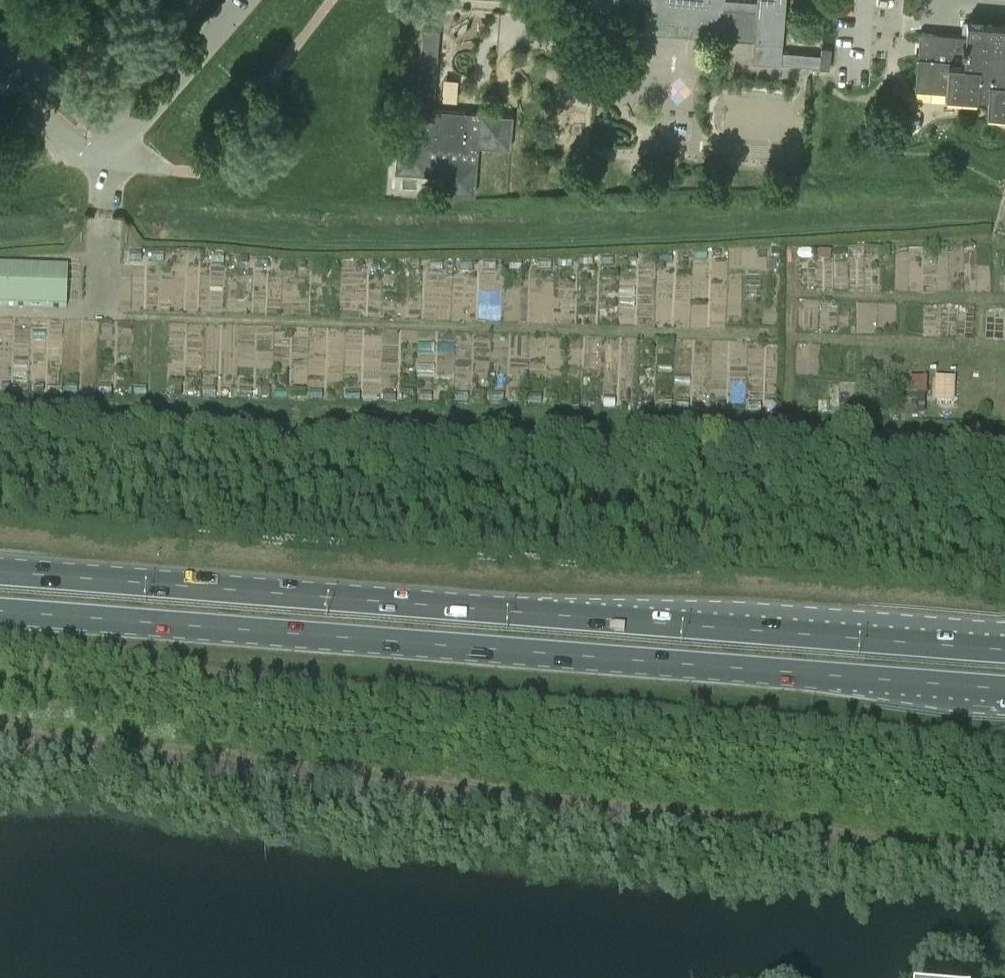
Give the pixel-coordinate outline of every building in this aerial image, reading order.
[(651,0),(650,8),(646,8),(644,30),(699,35),(726,37),(754,39),(752,62),(780,64),(780,63),(785,0),(649,0),(651,0)] [(915,89),(946,91),(946,94),(978,96),(978,94),(988,94),(986,111),(1004,112),(1004,23),(967,20),(966,35),(919,31),(915,89)] [(575,35),(575,25),(565,24),(564,34),(575,35)] [(433,109),(439,29),(422,28),(413,139),(398,138),(395,171),(443,175),(442,190),(474,193),(478,145),(510,148),(513,115),(433,109)] [(821,46),(820,67),(829,68),(831,47),(821,46)] [(67,307),(68,267),(0,265),(0,305),(67,307)] [(911,379),(910,395),(926,395),(926,380),(911,379)]
